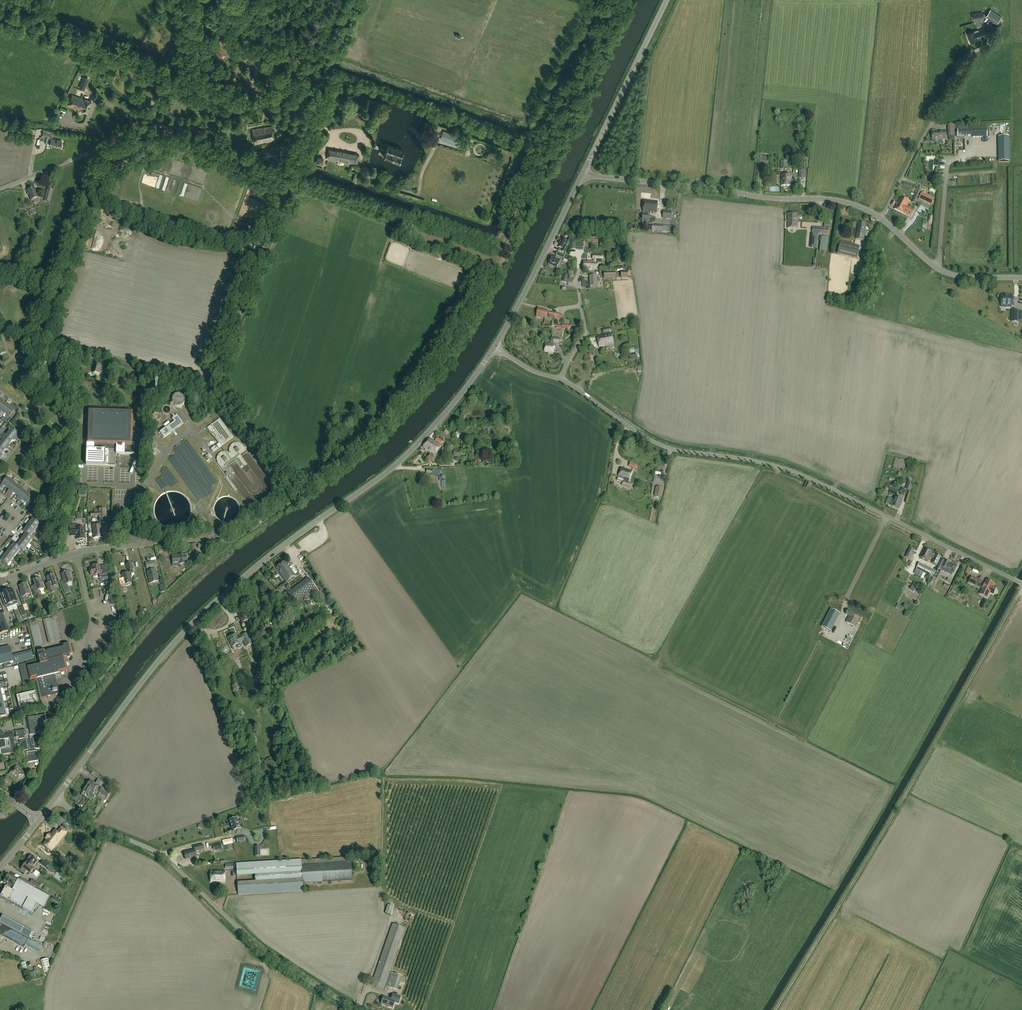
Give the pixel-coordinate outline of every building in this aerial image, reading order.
[(1002,17),(990,9),(985,16),(997,24),(1002,17)] [(967,34),(970,43),(986,37),(983,29),(967,34)] [(218,58),(228,53),(221,40),(211,46),(218,58)] [(241,54),(244,47),(236,43),(233,51),(241,54)] [(268,54),(246,46),(244,53),(266,61),(268,54)] [(79,89),(84,91),(88,79),(83,77),(79,89)] [(81,110),(85,100),(72,96),(69,106),(81,110)] [(85,100),(81,110),(81,111),(87,113),(91,102),(85,100)] [(948,124),(948,136),(949,136),(949,140),(954,140),(954,136),(955,136),(955,130),(956,130),(956,125),(954,125),(954,124),(948,124)] [(987,137),(987,125),(957,126),(957,136),(972,136),(972,137),(987,137)] [(255,144),(274,140),(272,127),(252,130),(255,144)] [(440,139),(468,150),(472,141),(444,130),(440,139)] [(942,131),(942,132),(936,132),(936,130),(932,130),(932,132),(932,140),(943,139),(943,140),(946,140),(946,131),(942,131)] [(49,146),(60,148),(62,141),(51,138),(53,134),(43,132),(42,136),(42,135),(41,137),(40,137),(39,140),(38,140),(37,141),(36,147),(37,149),(40,148),(40,146),(39,144),(40,144),(41,141),(44,142),(47,143),(47,142),(50,143),(49,146)] [(1009,142),(998,142),(998,162),(1009,161),(1009,142)] [(384,157),(399,163),(403,151),(388,146),(384,157)] [(263,159),(277,156),(276,147),(262,150),(263,159)] [(327,160),(357,165),(359,155),(328,150),(327,160)] [(759,164),(768,165),(769,156),(763,155),(763,154),(760,153),(760,155),(759,164)] [(322,164),(324,158),(317,156),(315,163),(322,164)] [(781,175),(781,186),(791,186),(791,185),(793,185),(793,186),(797,186),(797,180),(793,180),(793,181),(791,180),(791,175),(781,175)] [(34,187),(31,189),(35,199),(36,199),(38,198),(39,198),(34,187)] [(915,204),(921,190),(918,188),(911,202),(915,204)] [(35,199),(31,189),(27,190),(31,201),(33,200),(34,203),(37,202),(36,200),(36,199),(35,199)] [(50,203),(53,190),(48,189),(45,201),(50,203)] [(931,205),(935,198),(922,192),(918,199),(931,205)] [(901,197),(898,202),(907,207),(910,201),(901,197)] [(658,202),(644,200),(643,213),(657,214),(658,202)] [(913,210),(907,207),(898,202),(897,204),(894,209),(903,214),(904,213),(910,216),(913,210)] [(663,210),(663,218),(671,219),(672,211),(663,210)] [(650,215),(643,214),(642,222),(648,222),(648,224),(652,225),(653,223),(655,223),(656,218),(650,217),(650,215)] [(669,222),(669,226),(663,226),(652,225),(652,231),(663,232),(669,233),(669,232),(673,233),(674,223),(669,222)] [(818,227),(817,234),(830,235),(831,224),(824,223),(824,228),(818,227)] [(859,223),(855,239),(864,241),(866,232),(865,232),(867,225),(859,223)] [(821,236),(819,250),(826,251),(828,237),(821,236)] [(565,254),(568,247),(571,240),(569,239),(567,242),(562,239),(558,247),(560,248),(559,251),(565,254)] [(838,253),(857,257),(859,248),(840,243),(838,253)] [(569,257),(558,252),(556,255),(568,261),(569,257)] [(593,271),(593,270),(598,270),(598,263),(602,263),(602,260),(603,260),(603,255),(592,255),(592,260),(593,260),(592,261),(584,261),(583,270),(593,271)] [(557,268),(560,260),(552,256),(548,264),(557,268)] [(597,278),(597,275),(590,275),(590,286),(597,286),(597,282),(599,282),(599,278),(597,278)] [(1013,296),(1002,296),(1001,305),(1012,306),(1013,296)] [(541,318),(541,317),(545,318),(547,313),(548,313),(548,315),(554,316),(554,317),(554,319),(557,320),(558,319),(560,319),(561,314),(547,311),(539,309),(537,317),(541,318)] [(599,348),(614,345),(611,334),(610,334),(609,333),(610,332),(609,329),(603,330),(604,334),(605,335),(597,337),(599,348)] [(553,345),(553,343),(560,344),(560,338),(551,338),(551,344),(545,344),(545,352),(554,353),(555,345),(553,345)] [(106,379),(108,373),(104,372),(105,368),(94,365),(93,369),(94,369),(92,375),(93,376),(95,376),(96,376),(97,374),(103,375),(103,378),(106,379)] [(183,405),(184,405),(184,404),(184,403),(184,401),(184,400),(184,399),(184,398),(183,397),(182,397),(181,396),(180,396),(179,395),(178,395),(177,395),(176,396),(175,396),(174,397),(173,397),(173,398),(172,399),(172,400),(172,401),(172,403),(172,404),(173,405),(174,406),(175,407),(176,407),(177,408),(178,408),(179,408),(180,407),(181,407),(182,406),(183,405)] [(1,415),(0,414),(2,411),(5,414),(11,406),(9,404),(8,406),(5,404),(0,411),(0,415),(1,415)] [(13,408),(11,406),(5,414),(7,416),(5,418),(7,420),(10,417),(15,411),(12,409),(13,408)] [(88,411),(86,454),(116,454),(120,454),(122,454),(123,453),(123,452),(123,451),(130,451),(130,449),(134,450),(134,449),(133,449),(133,445),(135,445),(130,445),(130,443),(131,443),(132,413),(126,412),(127,408),(97,407),(97,411),(88,411)] [(164,438),(183,424),(177,415),(174,417),(173,417),(173,418),(172,418),(174,421),(160,432),(164,438)] [(213,452),(233,437),(220,419),(207,428),(218,444),(211,449),(213,452)] [(8,433),(16,439),(17,437),(16,436),(18,433),(12,428),(9,426),(8,428),(10,430),(8,433)] [(16,439),(8,433),(6,435),(4,433),(2,435),(11,442),(13,440),(14,441),(16,439)] [(2,435),(0,434),(0,437),(3,439),(1,442),(8,448),(10,446),(9,445),(11,442),(2,435)] [(434,456),(441,447),(430,438),(423,448),(431,454),(431,455),(430,455),(427,458),(432,462),(435,458),(433,457),(434,456)] [(1,442),(0,443),(0,449),(4,452),(6,449),(7,450),(8,448),(1,442)] [(454,451),(454,448),(452,447),(453,446),(446,445),(445,448),(443,448),(442,453),(444,453),(444,454),(454,456),(454,457),(461,458),(462,450),(455,449),(455,451),(454,451)] [(622,468),(619,477),(618,477),(617,480),(623,482),(622,485),(631,489),(633,484),(629,482),(629,480),(632,471),(622,468)] [(7,488),(13,480),(11,479),(10,480),(7,477),(0,487),(2,488),(4,486),(7,488)] [(13,480),(7,488),(9,490),(7,492),(9,494),(16,485),(14,483),(15,482),(13,480)] [(19,487),(16,485),(9,494),(11,495),(13,493),(16,495),(22,487),(20,486),(19,487)] [(889,493),(897,496),(900,488),(893,485),(889,493)] [(22,487),(16,495),(19,497),(17,499),(18,501),(25,492),(23,490),(24,489),(22,487)] [(662,498),(664,488),(656,487),(654,496),(662,498)] [(28,494),(25,492),(18,501),(21,503),(23,500),(25,502),(31,494),(29,493),(28,494)] [(33,496),(31,494),(25,502),(28,504),(26,507),(28,508),(29,506),(31,508),(36,502),(34,501),(35,499),(32,497),(33,496)] [(898,509),(902,500),(895,497),(894,500),(892,499),(889,505),(891,506),(898,509)] [(106,523),(105,509),(99,510),(99,509),(90,509),(90,518),(99,517),(100,523),(106,523)] [(28,519),(26,521),(36,529),(40,525),(33,519),(31,521),(28,519)] [(36,529),(26,521),(24,523),(28,526),(26,527),(33,533),(36,529)] [(102,537),(101,524),(93,525),(94,538),(102,537)] [(76,535),(77,540),(79,539),(79,540),(80,541),(82,541),(83,540),(83,539),(85,539),(84,527),(75,528),(74,525),(70,525),(70,529),(70,536),(76,535)] [(21,527),(20,529),(30,537),(33,533),(26,527),(25,529),(21,527)] [(33,539),(30,537),(20,529),(18,531),(24,536),(23,538),(29,543),(33,539)] [(15,535),(13,537),(26,547),(29,543),(23,538),(21,540),(15,535)] [(26,547),(13,537),(12,539),(15,542),(18,544),(16,546),(13,544),(20,549),(23,551),(26,547)] [(9,543),(7,545),(17,553),(20,549),(13,544),(12,546),(9,543)] [(17,553),(7,545),(5,547),(9,550),(7,552),(14,557),(17,553)] [(910,549),(906,557),(910,559),(914,551),(910,549)] [(920,557),(928,561),(930,557),(933,558),(935,554),(924,549),(920,557)] [(2,551),(1,554),(11,561),(14,557),(7,552),(5,554),(2,551)] [(1,554),(0,554),(0,557),(2,558),(1,560),(7,565),(11,561),(1,554)] [(173,564),(178,564),(186,564),(186,555),(178,555),(172,556),(173,564)] [(936,555),(931,563),(936,566),(941,557),(936,555)] [(945,561),(942,560),(937,569),(933,577),(937,579),(942,571),(952,576),(954,573),(957,567),(945,560),(945,561)] [(281,574),(286,582),(295,575),(289,567),(284,561),(276,568),(281,574)] [(126,564),(128,571),(133,569),(132,568),(135,568),(134,563),(131,564),(131,563),(126,564)] [(936,571),(919,563),(916,569),(923,573),(925,574),(929,576),(928,577),(931,579),(931,577),(933,578),(936,571)] [(108,579),(106,570),(100,571),(99,564),(92,566),(93,568),(89,569),(91,575),(95,574),(95,575),(99,574),(100,578),(102,577),(103,580),(108,579)] [(70,592),(68,586),(72,585),(71,582),(73,582),(69,571),(71,570),(65,573),(65,572),(64,572),(64,573),(61,574),(64,581),(60,582),(65,594),(70,592)] [(156,570),(147,572),(148,575),(149,575),(151,583),(157,581),(155,574),(157,574),(156,570)] [(132,584),(129,572),(122,574),(125,586),(127,587),(129,586),(132,584)] [(47,586),(48,590),(50,593),(54,592),(52,587),(58,585),(54,575),(47,578),(49,585),(47,586)] [(968,583),(978,588),(982,581),(971,576),(968,583)] [(44,589),(40,578),(33,581),(36,587),(33,588),(33,586),(32,587),(36,596),(41,594),(40,590),(44,589)] [(288,593),(296,603),(315,587),(308,578),(288,593)] [(993,594),(996,588),(992,587),(993,583),(987,580),(981,592),(988,595),(990,592),(993,594)] [(22,597),(23,597),(31,594),(27,583),(19,586),(22,592),(21,593),(22,596),(22,597)] [(8,590),(6,591),(12,606),(18,603),(17,601),(13,590),(13,591),(12,589),(9,591),(8,590)] [(12,606),(6,591),(0,593),(5,606),(6,608),(12,606)] [(66,637),(73,636),(71,625),(69,626),(66,609),(61,610),(66,637)] [(243,609),(237,612),(242,623),(248,620),(243,609)] [(822,627),(831,631),(840,614),(831,609),(822,627)] [(860,622),(863,618),(848,610),(846,614),(849,616),(846,623),(855,627),(858,621),(860,622)] [(9,631),(2,613),(0,614),(0,634),(9,631)] [(849,628),(846,635),(859,639),(861,632),(849,628)] [(252,644),(247,633),(240,637),(239,639),(238,639),(236,635),(228,638),(232,647),(240,643),(239,642),(243,641),(246,647),(252,644)] [(27,668),(26,668),(28,673),(29,673),(31,680),(36,679),(38,678),(43,698),(60,694),(55,674),(68,671),(64,658),(65,657),(66,657),(67,658),(68,658),(69,658),(70,658),(70,657),(70,656),(70,654),(73,654),(70,644),(37,652),(40,664),(27,667),(27,668)] [(7,663),(7,664),(13,663),(13,662),(14,664),(19,662),(33,659),(31,652),(12,657),(10,647),(0,649),(0,665),(7,663)] [(19,665),(23,684),(29,682),(25,664),(19,665)] [(35,691),(16,695),(20,709),(38,704),(35,691)] [(29,730),(30,735),(29,735),(29,736),(36,734),(36,732),(39,732),(40,731),(45,734),(49,729),(44,726),(45,725),(44,721),(46,721),(45,713),(45,714),(27,717),(29,727),(30,727),(31,729),(29,730)] [(15,731),(16,737),(19,737),(19,739),(25,738),(25,736),(26,736),(25,730),(26,730),(15,731),(15,732),(15,731)] [(14,743),(17,743),(17,739),(13,740),(13,734),(0,736),(0,750),(1,755),(1,754),(15,752),(14,743)] [(38,738),(29,740),(22,741),(24,751),(26,751),(28,762),(38,761),(36,749),(40,748),(39,748),(37,739),(38,739),(38,738)] [(17,766),(8,775),(17,783),(19,781),(21,783),(18,786),(22,791),(28,786),(26,784),(29,782),(25,778),(23,777),(26,774),(17,766)] [(99,791),(107,797),(110,793),(112,791),(103,784),(103,783),(98,779),(95,784),(90,781),(91,781),(90,781),(87,786),(83,791),(88,794),(89,795),(88,796),(90,798),(95,791),(94,791),(95,789),(99,791)] [(240,828),(237,817),(229,820),(231,827),(232,831),(235,830),(236,833),(241,832),(240,829),(240,828)] [(56,845),(59,842),(67,832),(61,827),(57,833),(54,831),(43,844),(48,848),(50,846),(53,849),(55,845),(56,845)] [(186,848),(190,846),(188,843),(178,847),(180,853),(187,851),(186,848)] [(197,858),(195,851),(204,849),(203,844),(194,846),(194,849),(184,852),(186,859),(192,858),(192,859),(197,858)] [(26,863),(36,871),(36,870),(33,868),(38,861),(30,855),(27,860),(28,861),(27,863),(26,863)] [(238,895),(303,891),(302,883),(352,881),(352,878),(353,878),(353,874),(351,874),(350,857),(236,864),(237,876),(254,874),(255,881),(237,882),(238,895)] [(36,871),(26,863),(21,869),(25,872),(26,871),(30,874),(31,875),(32,873),(33,874),(36,871)] [(48,865),(46,867),(48,869),(47,870),(52,874),(55,871),(48,865)] [(225,871),(210,871),(211,882),(225,882),(225,871)] [(4,881),(12,887),(17,879),(9,874),(4,881)] [(9,901),(15,905),(15,904),(32,914),(37,904),(44,908),(50,897),(28,886),(30,882),(21,877),(19,881),(18,880),(12,890),(5,886),(4,888),(0,896),(9,901)] [(41,884),(32,879),(30,883),(39,888),(41,884)] [(391,915),(394,907),(388,904),(385,913),(391,915)] [(3,915),(0,919),(0,922),(29,938),(33,931),(3,915)] [(24,948),(26,945),(39,952),(42,946),(29,938),(0,922),(0,935),(24,948)] [(392,923),(371,985),(384,990),(405,928),(392,923)] [(50,967),(48,958),(40,960),(42,969),(50,967)] [(397,991),(402,977),(390,973),(385,987),(397,991)] [(401,997),(393,994),(391,999),(383,997),(381,1004),(393,1008),(394,1002),(398,1004),(401,997)]
